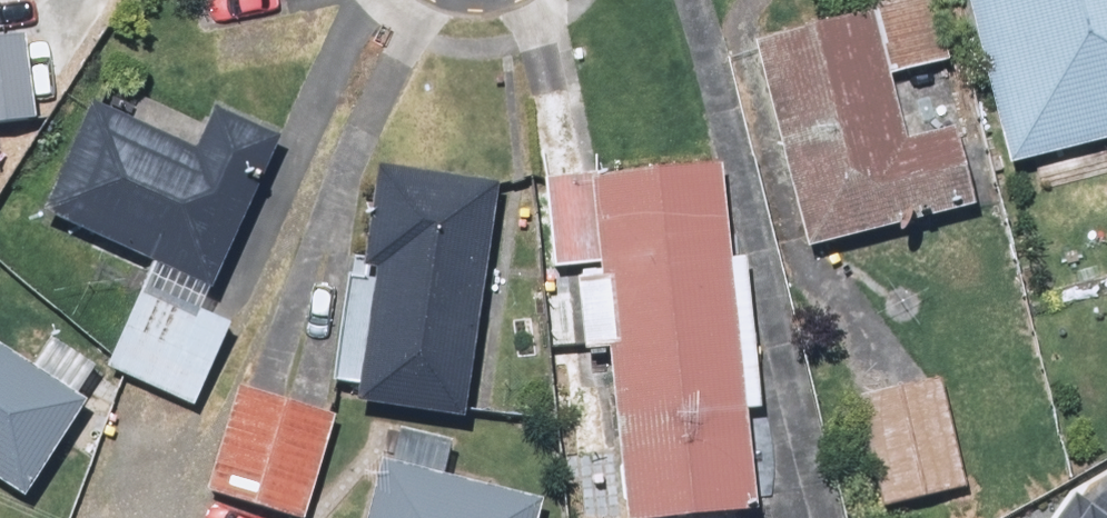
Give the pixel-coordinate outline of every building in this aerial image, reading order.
[(1008,174),(1106,147),(1106,0),(960,0),(1008,174)] [(877,23),(874,13),(739,51),(797,261),(968,214),(946,137),(907,148),(888,79),(946,63),(930,8),(877,23)] [(213,297),(282,137),(216,109),(206,132),(132,100),(122,124),(86,108),(37,220),(213,297)] [(722,164),(546,174),(551,265),(575,264),(580,349),(609,347),(618,517),(640,517),(747,512),(742,411),(754,410),(746,265),(727,266),(722,164)] [(356,386),(353,407),(460,422),(493,188),(365,170),(335,384),(356,386)] [(233,330),(138,288),(102,370),(196,412),(233,330)] [(0,352),(0,485),(21,499),(84,402),(77,398),(96,369),(52,340),(31,372),(0,352)] [(939,386),(856,401),(876,515),(959,500),(939,386)] [(332,416),(236,388),(206,490),(302,517),(332,416)] [(392,428),(367,517),(539,517),(543,504),(439,477),(448,443),(392,428)] [(1078,506),(1070,517),(1097,517),(1078,506)]
